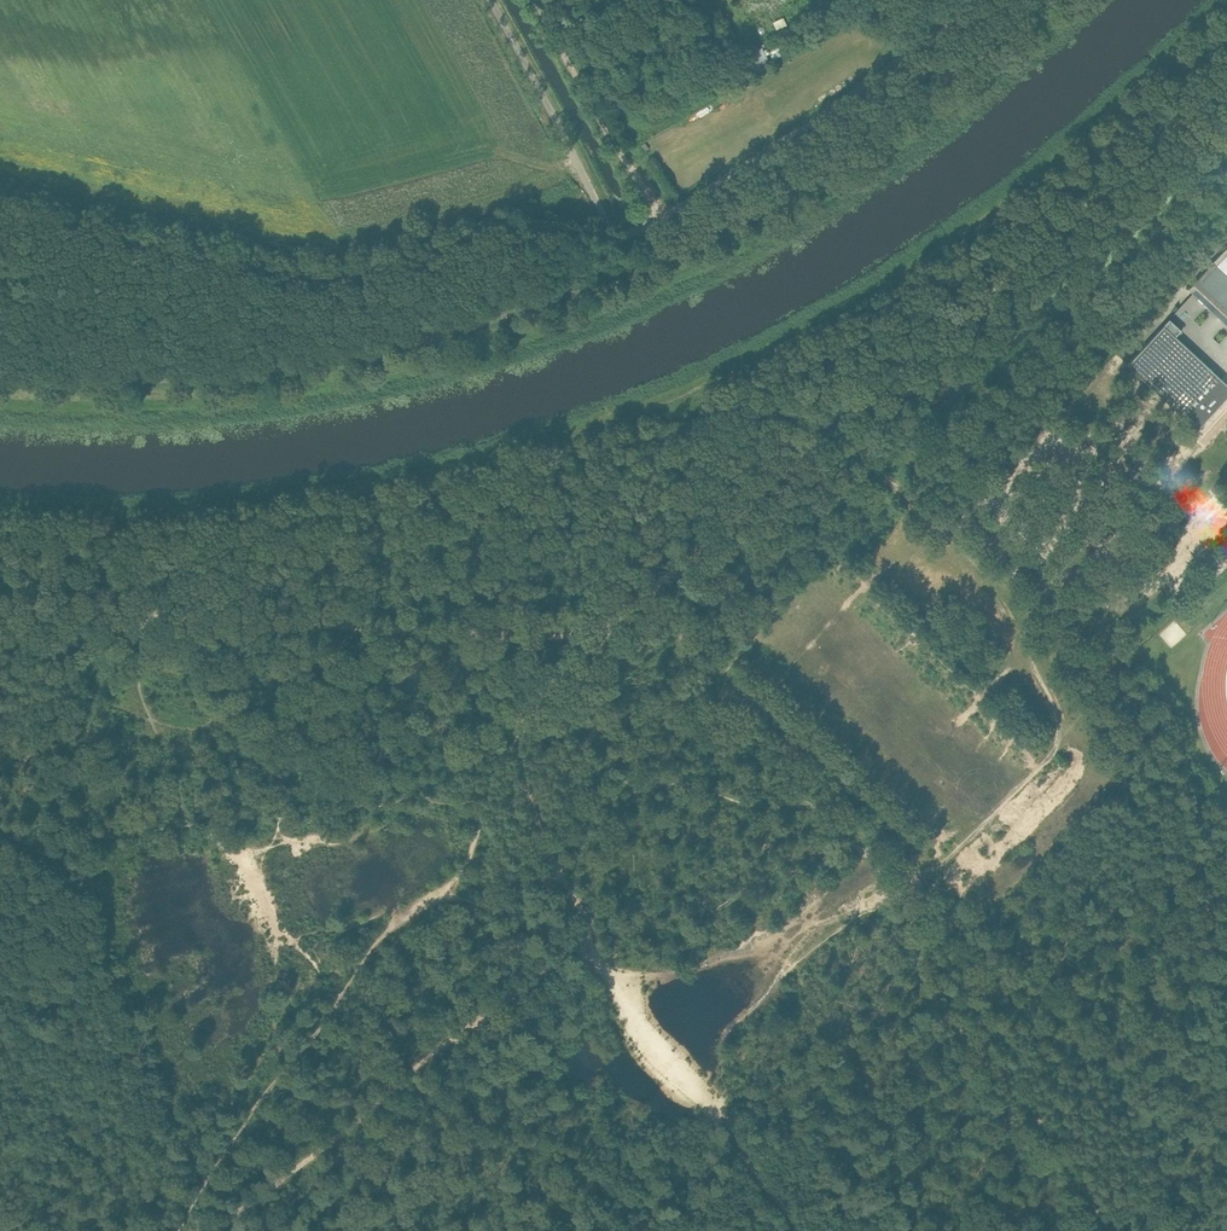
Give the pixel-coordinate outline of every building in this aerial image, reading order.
[(1188,289),(1226,325),(1226,246),(1188,289)] [(1126,364),(1197,429),(1220,405),(1222,402),(1226,396),(1226,352),(1179,308),(1166,321),(1126,364)]
